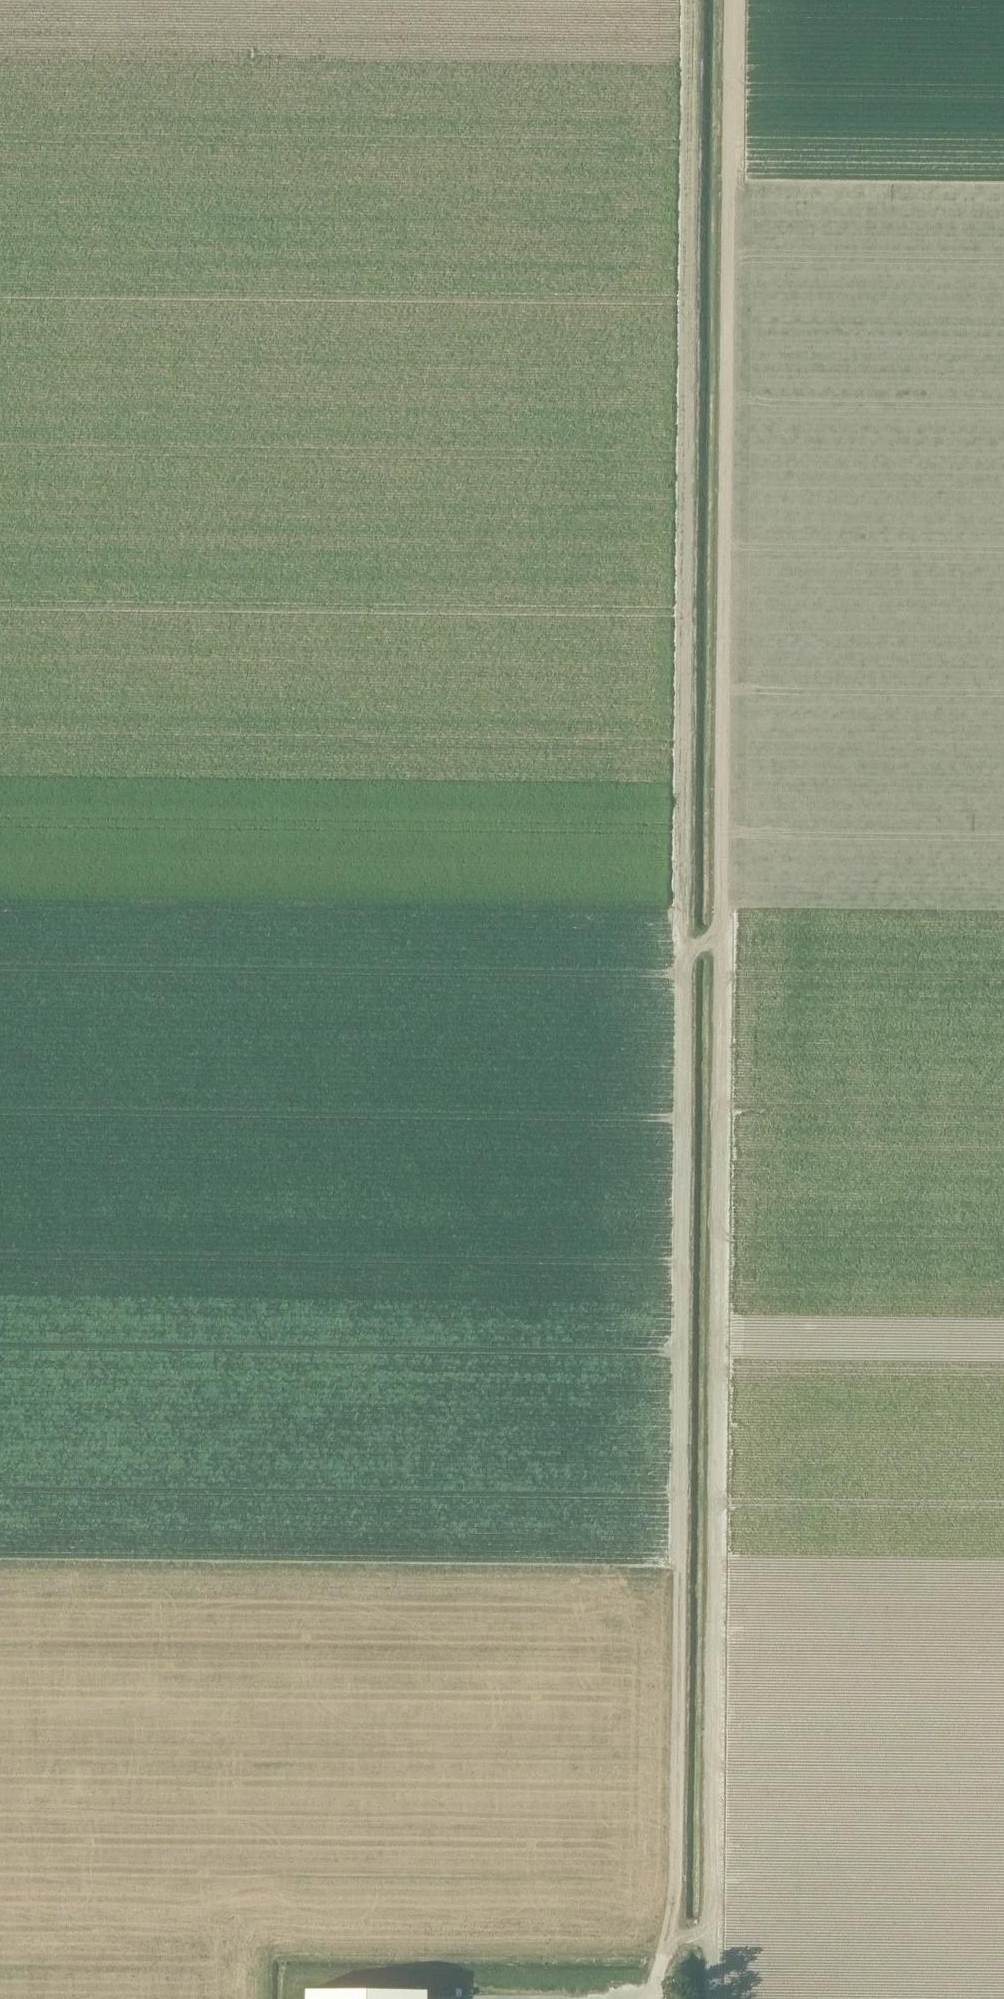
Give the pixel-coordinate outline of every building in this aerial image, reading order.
[(425,1986),(303,1986),(303,1998),(425,1998),(425,1986)]
